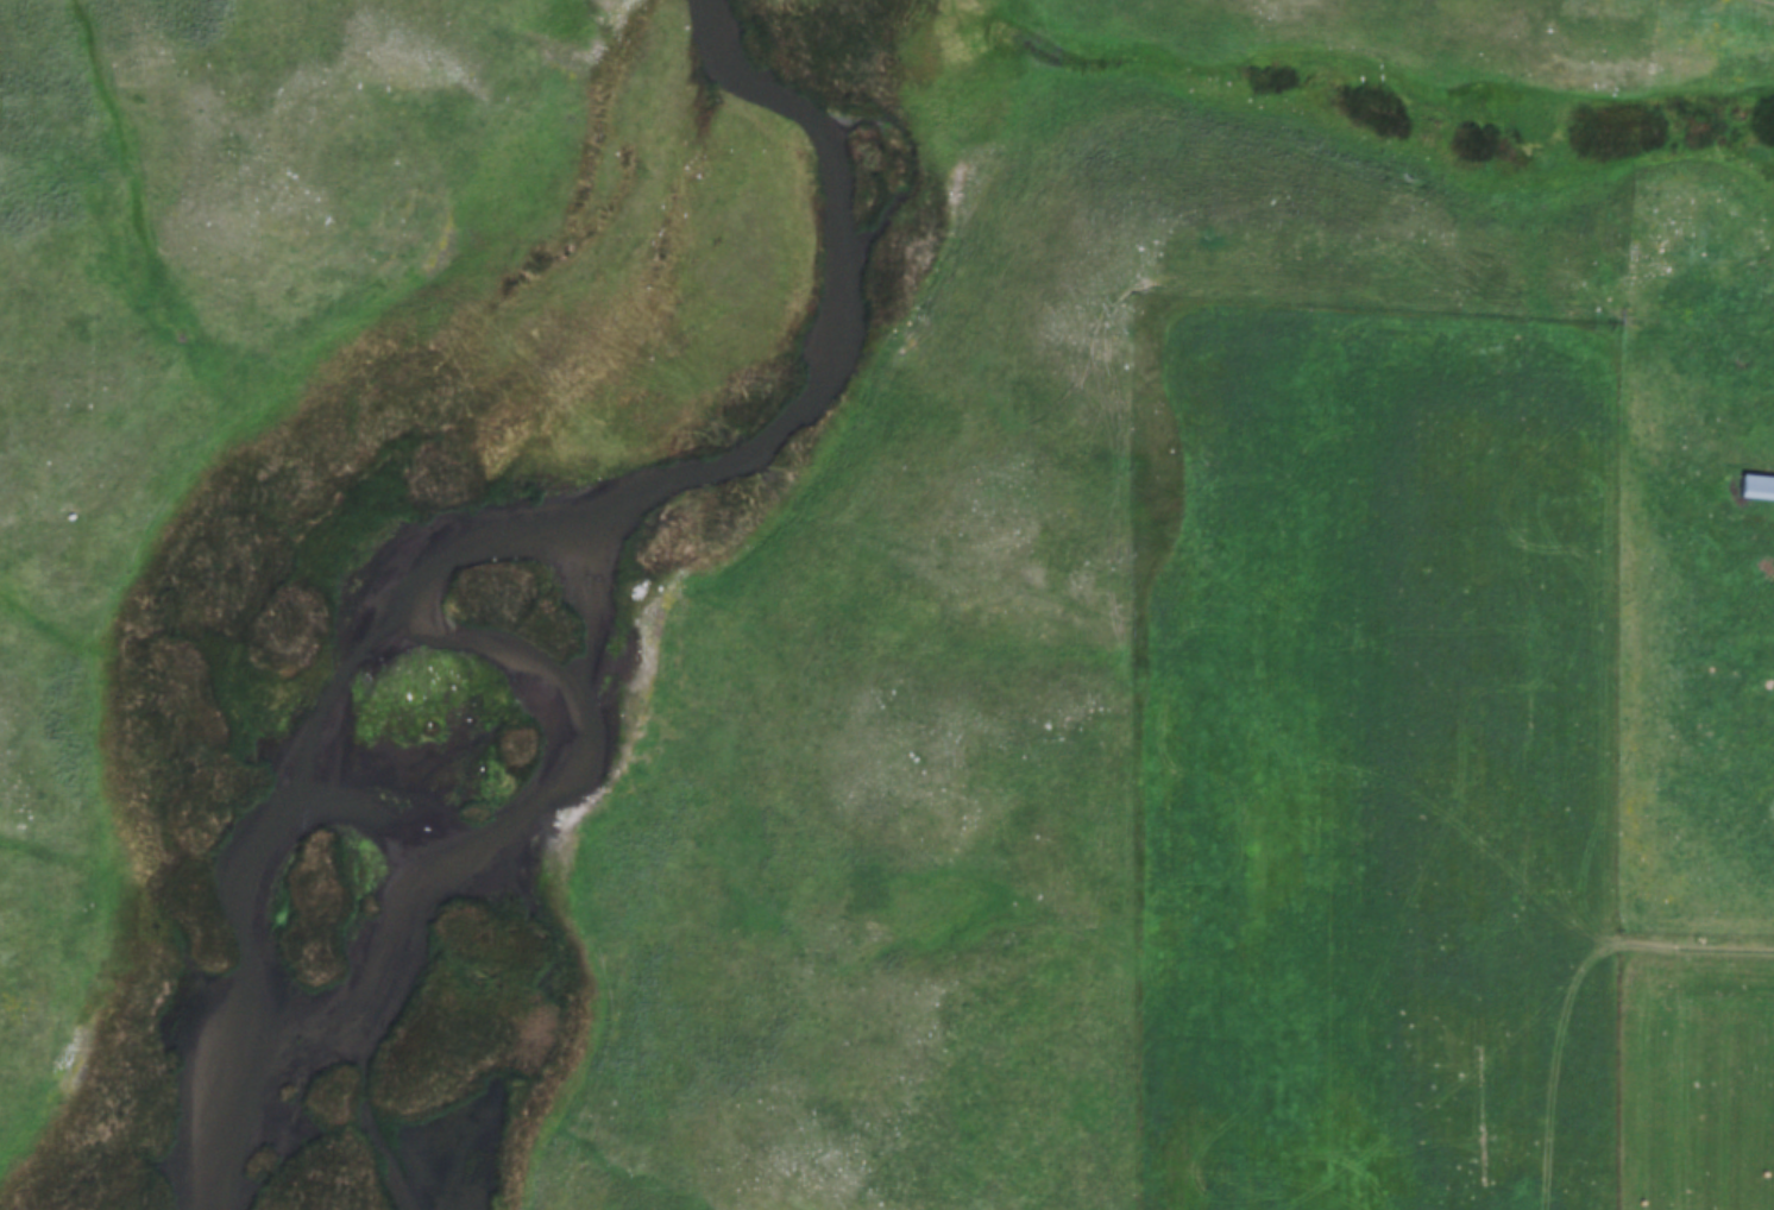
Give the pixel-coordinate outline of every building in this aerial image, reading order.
[(1742,475),(1741,498),(1773,499),(1773,476),(1742,475)]
